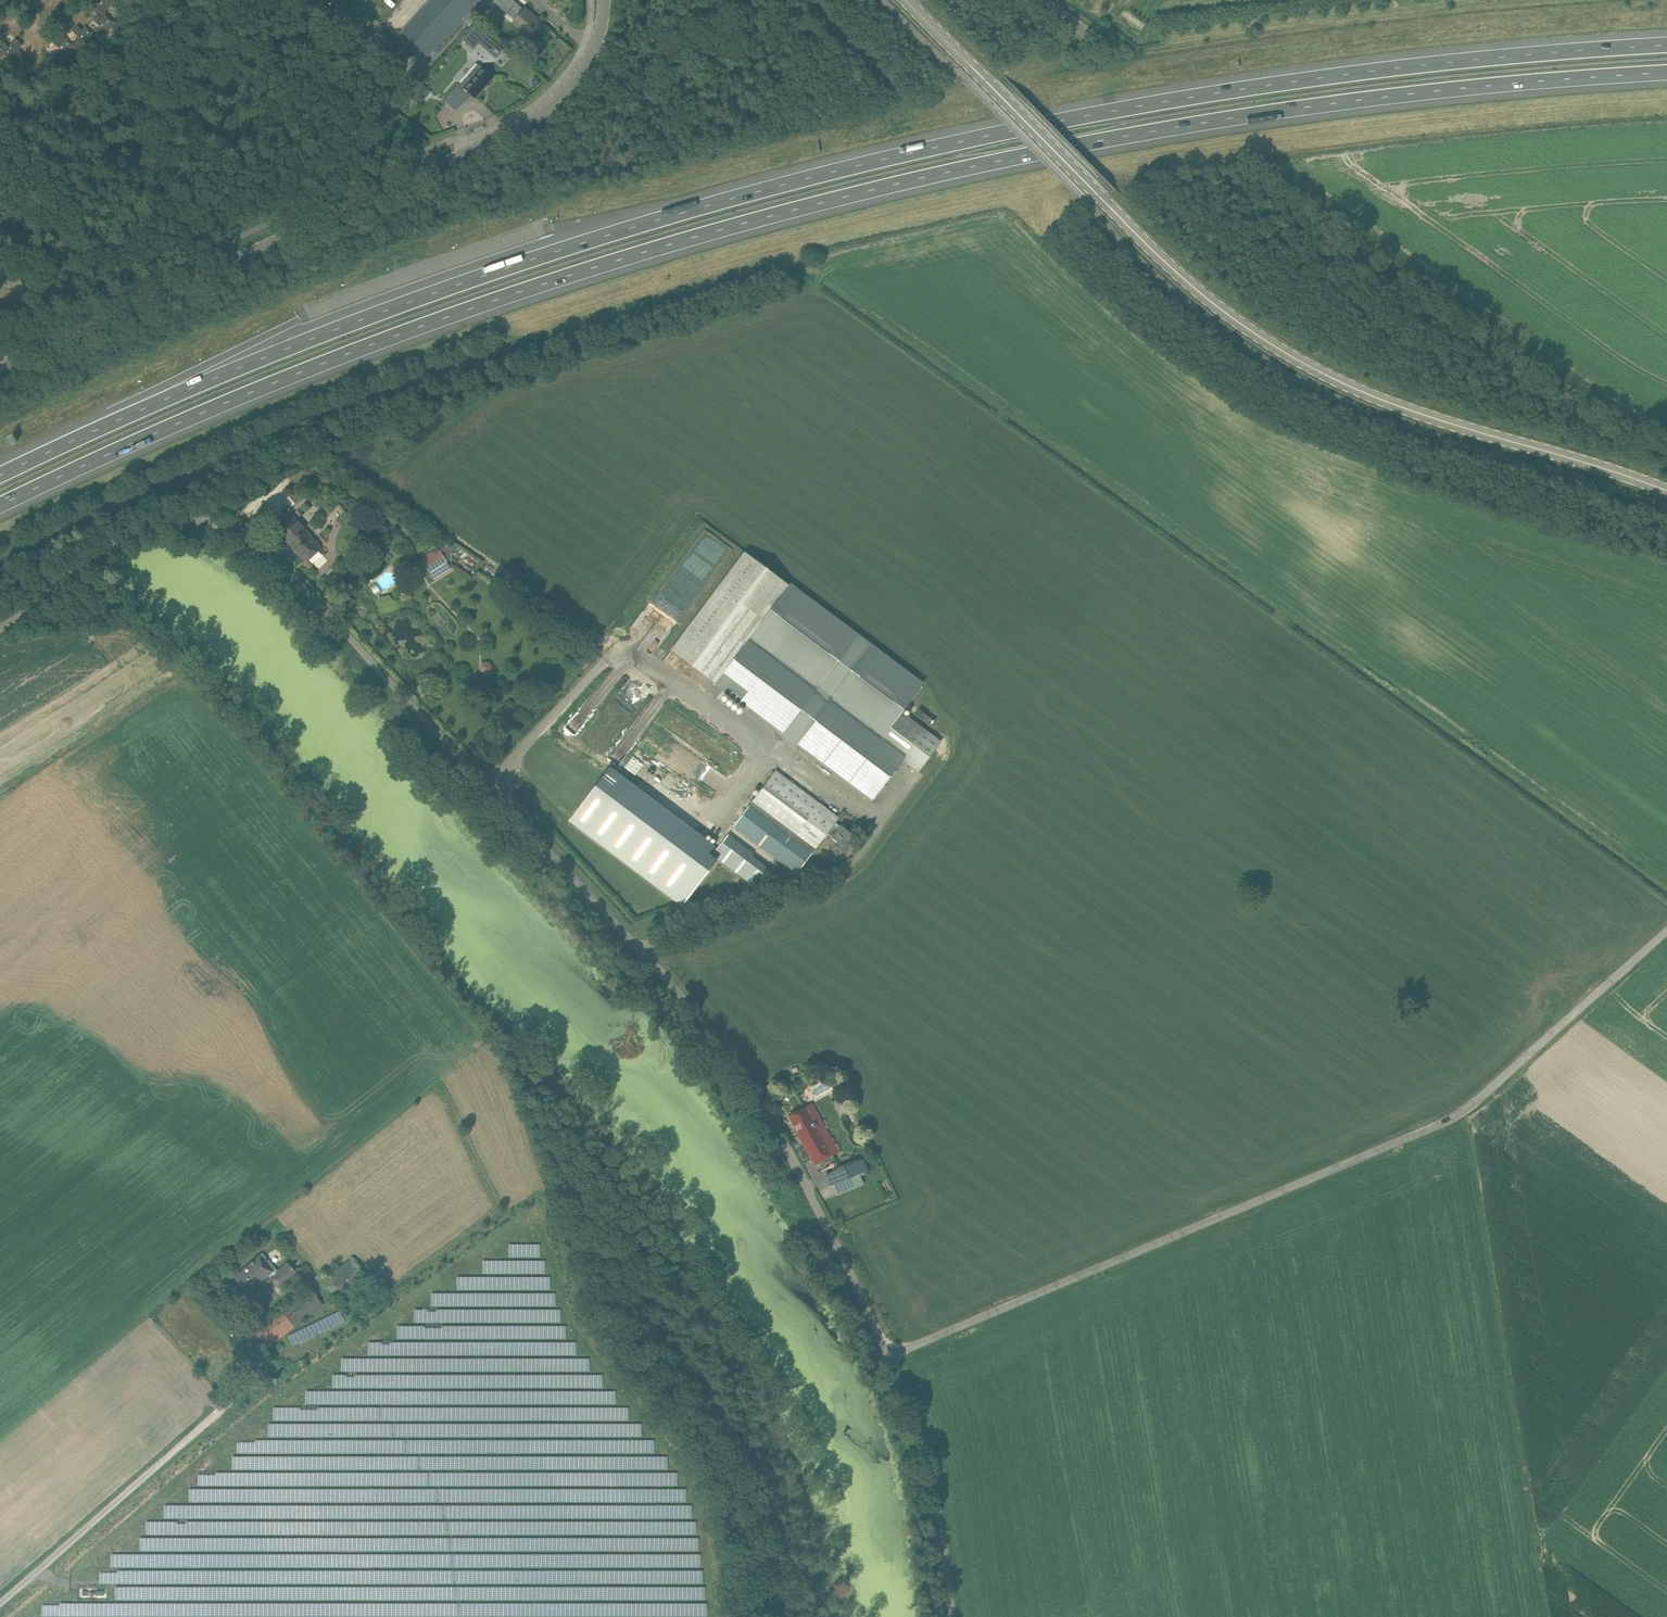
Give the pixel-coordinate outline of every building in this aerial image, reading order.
[(106,15),(107,14),(105,11),(110,6),(113,8),(118,3),(115,0),(95,0),(98,3),(92,9),(97,14),(102,19),(106,15)] [(403,71),(415,82),(485,4),(490,8),(495,2),(531,35),(542,23),(524,7),(522,9),(511,0),(430,0),(396,38),(415,57),(403,71)] [(93,31),(99,36),(103,40),(108,35),(106,33),(111,28),(114,30),(119,25),(114,20),(112,21),(106,15),(102,19),(97,14),(93,19),(99,25),(93,31)] [(483,32),(474,24),(466,32),(475,41),(483,32)] [(73,42),(78,48),(82,51),(87,46),(86,45),(91,39),(94,41),(99,36),(93,31),(92,32),(85,25),(82,29),(77,25),(72,31),(78,36),(73,42)] [(78,48),(73,42),(72,43),(64,37),(61,40),(57,36),(52,42),(58,47),(52,54),(62,63),(67,57),(65,56),(71,50),(74,53),(78,48)] [(6,53),(4,55),(9,59),(11,57),(10,56),(12,54),(21,62),(26,56),(18,49),(23,44),(16,38),(9,45),(4,41),(0,45),(0,47),(0,48),(6,53)] [(475,97),(493,77),(483,68),(477,63),(459,83),(453,90),(465,100),(470,93),(475,97)] [(542,81),(536,75),(533,78),(533,83),(536,86),(542,81)] [(420,95),(427,87),(422,83),(420,86),(416,91),(420,95)] [(306,495),(296,485),(286,493),(296,504),(306,495)] [(272,525),(304,560),(321,546),(288,510),(272,525)] [(452,543),(449,539),(437,546),(440,550),(433,554),(432,551),(427,554),(428,557),(420,562),(426,573),(429,571),(430,572),(431,571),(435,578),(451,568),(447,562),(445,558),(453,553),(456,558),(457,557),(459,561),(468,555),(453,542),(452,543)] [(672,651),(714,683),(788,584),(745,552),(672,651)] [(918,772),(941,741),(902,711),(924,682),(789,584),(715,683),(871,802),(902,760),(918,772)] [(481,672),(486,675),(491,673),(493,668),(491,663),(486,661),(482,663),(479,667),(481,672)] [(570,821),(678,901),(683,905),(689,897),(713,865),(717,860),(708,853),(715,845),(610,767),(601,779),(570,821)] [(837,820),(775,772),(734,826),(797,873),(827,832),(832,836),(831,837),(838,842),(835,846),(844,852),(852,843),(848,840),(853,834),(841,825),(840,826),(835,822),(837,820)] [(727,836),(713,854),(760,889),(773,871),(772,872),(752,857),(754,854),(728,835),(727,836)] [(812,1103),(789,1116),(797,1130),(796,1131),(815,1164),(839,1151),(822,1122),(812,1103)] [(862,1159),(826,1174),(831,1186),(867,1171),(862,1159)] [(263,1252),(234,1277),(248,1293),(271,1275),(281,1288),(298,1274),(288,1261),(277,1270),(263,1252)] [(365,1275),(352,1257),(322,1279),(335,1295),(365,1275)] [(312,1287),(255,1329),(268,1346),(302,1322),(301,1320),(324,1304),(312,1287)]
